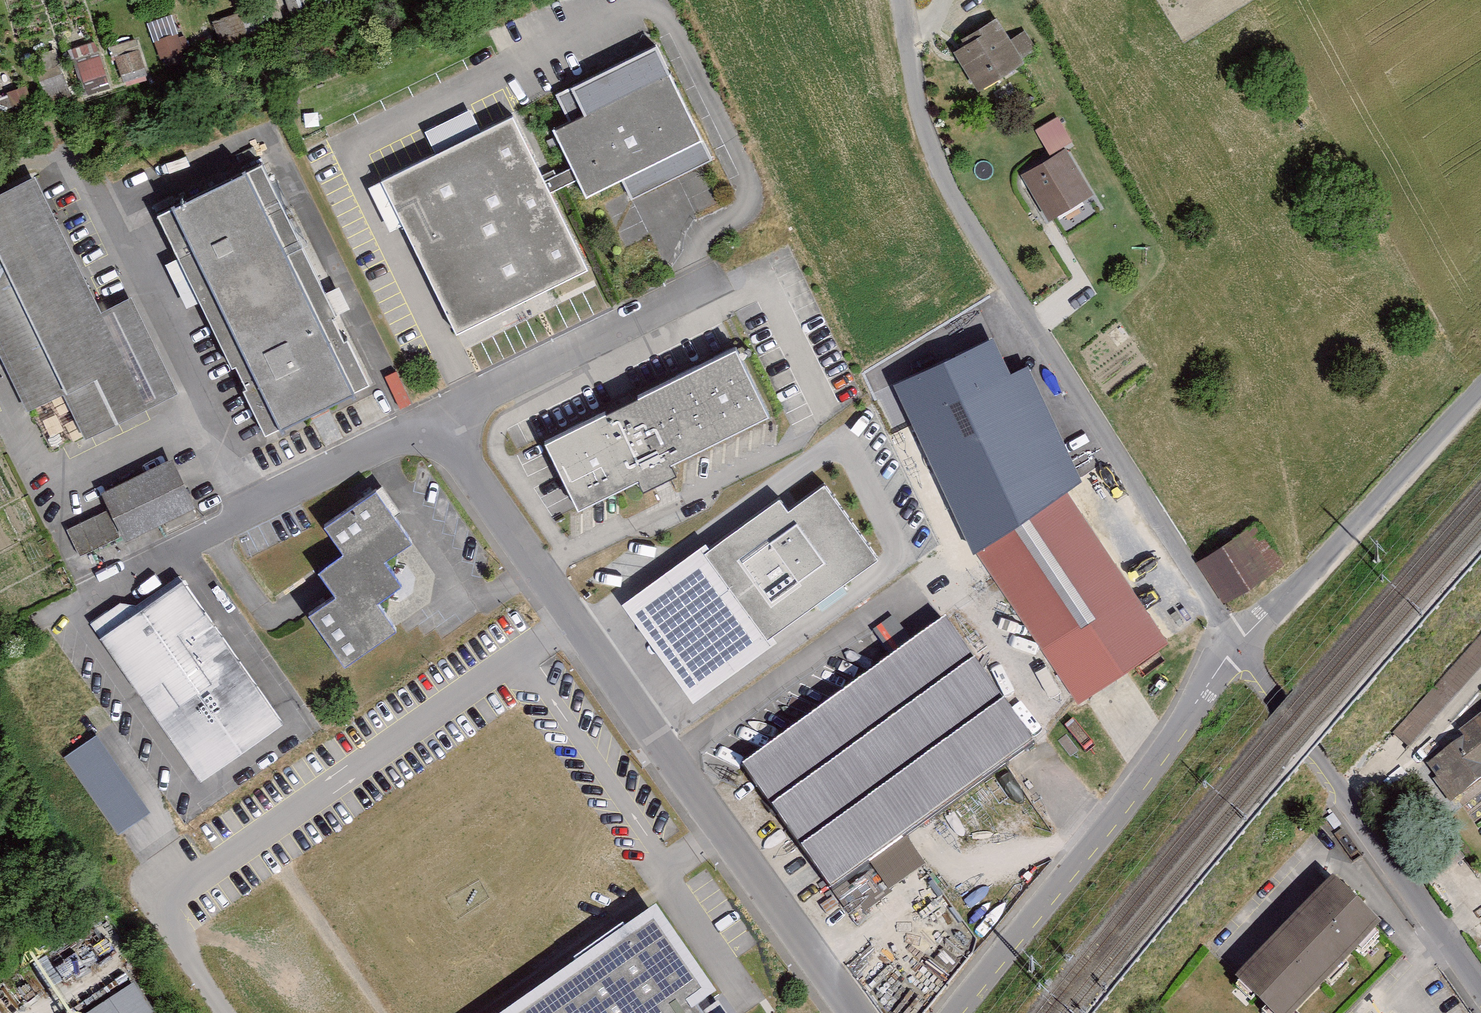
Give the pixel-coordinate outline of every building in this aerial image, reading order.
[(238,9),(212,21),(222,43),(248,31),(238,9)] [(169,15),(148,22),(161,59),(182,52),(169,15)] [(961,56),(985,94),(1029,66),(1027,60),(1035,55),(1025,39),(1015,46),(1001,24),(968,45),(971,50),(961,56)] [(553,130),(586,198),(623,180),(632,197),(711,159),(656,46),(555,94),(569,123),(553,130)] [(122,78),(142,76),(140,51),(119,53),(122,78)] [(75,63),(83,81),(104,71),(96,53),(75,63)] [(519,116),(387,182),(464,336),(596,271),(519,116)] [(1026,178),(1055,223),(1098,196),(1052,124),(1036,134),(1053,161),(1026,178)] [(267,165),(165,216),(275,437),(378,386),(267,165)] [(33,412),(69,395),(91,438),(182,393),(135,298),(106,312),(39,178),(0,197),(0,346),(33,412)] [(650,481),(655,490),(686,474),(682,465),(779,417),(745,349),(555,443),(589,511),(650,481)] [(101,487),(124,534),(196,499),(172,451),(101,487)] [(621,597),(693,694),(879,558),(821,479),(788,504),(779,491),(710,542),(706,536),(621,597)] [(1067,487),(974,549),(1080,710),(1173,649),(1067,487)] [(328,525),(350,556),(327,572),(344,597),(317,616),(354,668),(405,633),(387,609),(415,589),(393,559),(416,542),(379,490),(328,525)] [(192,505),(164,519),(171,533),(199,518),(192,505)] [(65,527),(79,554),(120,534),(107,506),(65,527)] [(1196,565),(1222,606),(1284,566),(1258,525),(1196,565)] [(122,602),(93,622),(206,782),(287,725),(186,581),(154,603),(122,602)] [(947,622),(740,768),(831,897),(1038,751),(947,622)] [(1410,745),(1480,666),(1480,636),(1395,732),(1410,745)] [(1462,800),(1480,785),(1480,722),(1431,760),(1462,800)] [(64,753),(118,831),(151,808),(98,730),(64,753)] [(1276,1012),(1290,1012),(1382,919),(1334,872),(1235,973),(1276,1012)] [(657,925),(531,1012),(719,1012),(657,925)] [(141,990),(106,1012),(157,1012),(141,990)]
